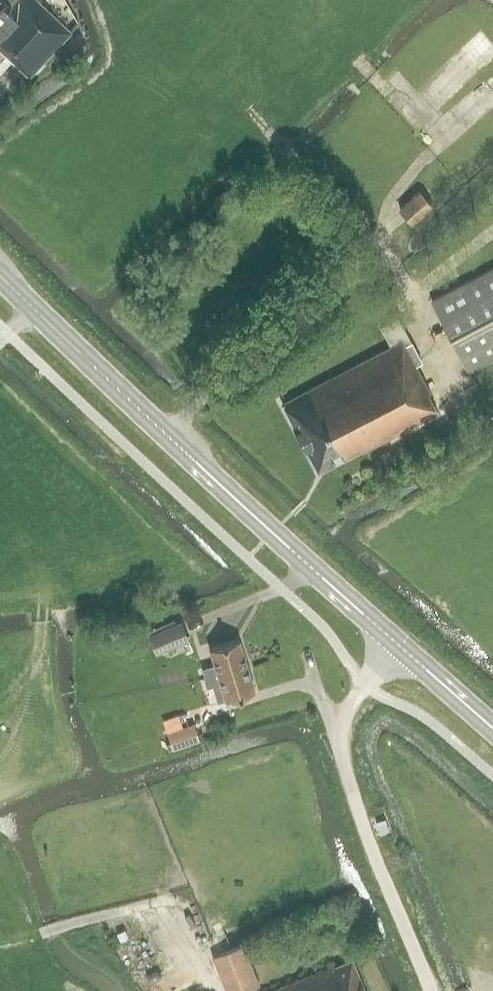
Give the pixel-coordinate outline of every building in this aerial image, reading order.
[(79,22),(66,0),(0,0),(0,47),(30,75),(79,22)] [(412,222),(431,205),(419,192),(400,209),(412,222)] [(492,359),(492,268),(432,300),(470,371),(492,359)] [(391,346),(283,403),(318,470),(360,448),(362,452),(438,412),(428,394),(430,393),(416,364),(422,361),(399,317),(381,327),(391,346)] [(157,652),(189,639),(182,622),(150,636),(157,652)] [(205,678),(248,665),(240,639),(210,648),(215,664),(202,668),(205,678)] [(255,691),(248,665),(205,678),(208,688),(221,684),(226,700),(255,691)] [(199,740),(193,723),(182,727),(181,724),(165,730),(172,749),(199,740)] [(260,985),(243,944),(219,954),(234,990),(246,990),(260,985)] [(351,957),(351,956),(269,990),(366,990),(351,957)]
